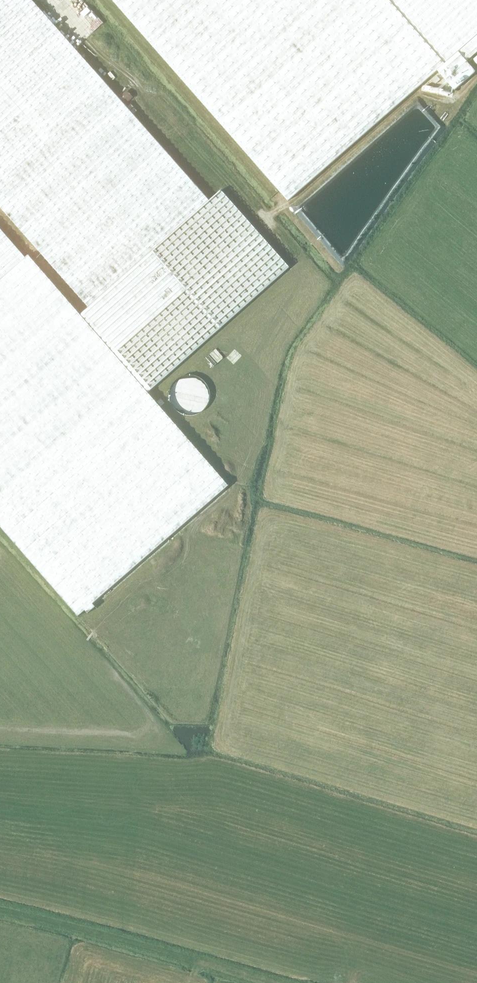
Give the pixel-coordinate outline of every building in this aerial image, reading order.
[(88,307),(209,200),(184,173),(31,0),(0,0),(0,207),(5,213),(88,307)] [(288,201),(437,71),(455,92),(476,73),(476,72),(467,61),(476,52),(476,0),(112,0),(288,201)] [(88,307),(79,314),(147,393),(289,267),(221,190),(209,200),(88,307)] [(147,393),(79,314),(28,255),(25,258),(0,229),(0,526),(78,616),(85,610),(88,613),(95,607),(92,604),(228,486),(147,393)]
